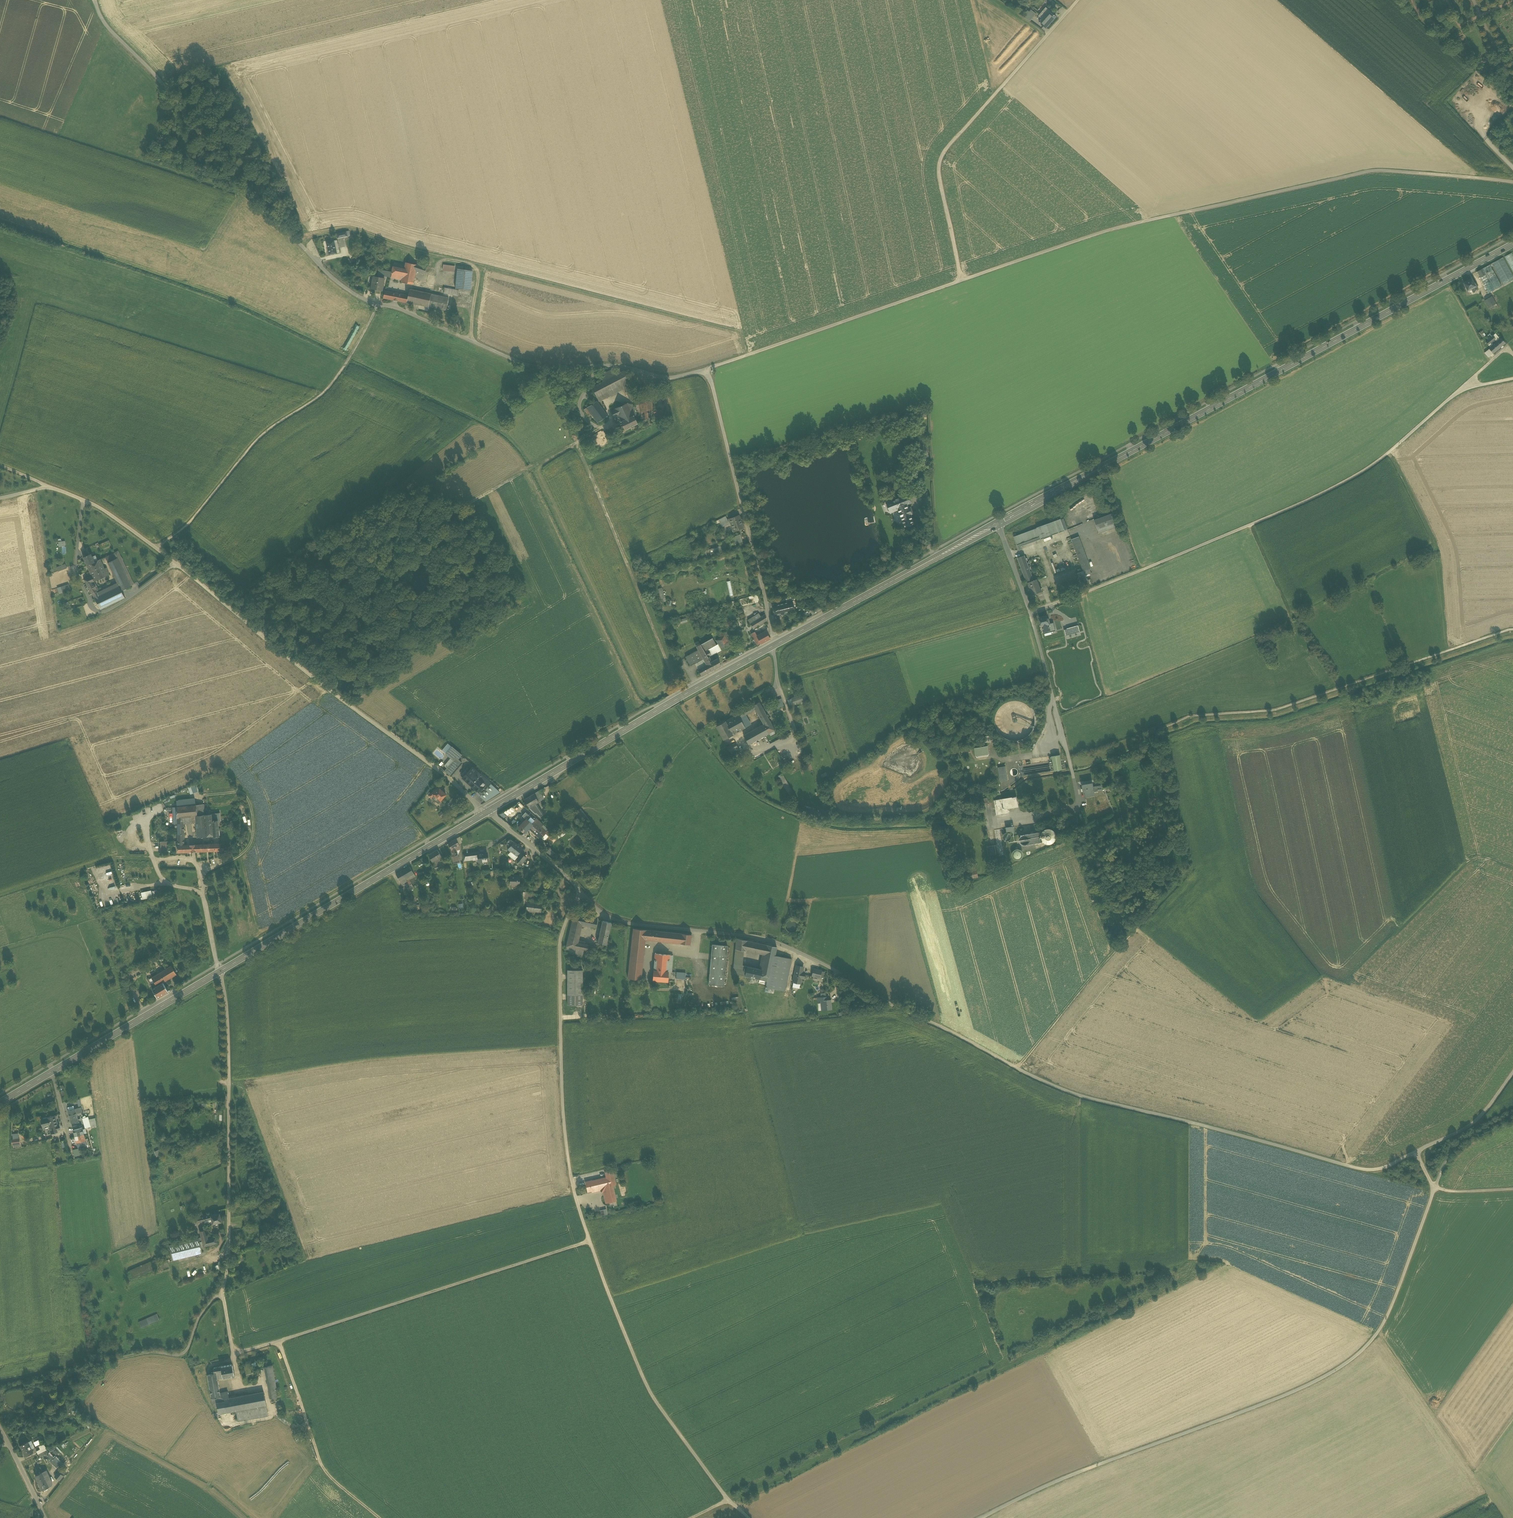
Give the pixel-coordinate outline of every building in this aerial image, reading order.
[(1039,16),(1042,19),(1043,19),(1044,18),(1050,24),(1056,17),(1051,13),(1046,8),(1043,10),(1042,11),(1043,11),(1039,16)] [(1028,20),(1030,21),(1036,14),(1034,12),(1030,16),(1027,14),(1025,18),(1027,20),(1028,20)] [(1042,19),(1041,20),(1043,22),(1041,24),(1046,29),(1050,24),(1044,18),(1043,19),(1042,19)] [(326,242),(329,255),(337,253),(334,240),(326,242)] [(1503,285),(1512,280),(1512,275),(1503,257),(1490,264),(1491,267),(1493,266),(1503,285)] [(401,282),(413,285),(416,271),(424,274),(426,268),(417,265),(406,262),(404,269),(402,279),(401,282)] [(1477,271),(1481,279),(1494,272),(1491,267),(1490,264),(1477,271)] [(393,267),(392,272),(391,277),(402,279),(404,269),(393,267)] [(455,289),(470,291),(472,271),(457,269),(455,289)] [(386,276),(391,277),(392,272),(388,272),(388,271),(379,270),(378,277),(383,278),(384,275),(386,275),(386,276)] [(1481,279),(1489,293),(1502,286),(1494,272),(1481,279)] [(384,278),(383,278),(378,277),(374,276),(374,277),(372,288),(371,288),(371,289),(382,291),(383,286),(382,286),(383,278),(384,278)] [(1471,289),(1473,292),(1478,289),(1475,282),(1473,283),(1471,279),(1464,283),(1468,290),(1471,289)] [(407,302),(428,307),(431,294),(409,289),(408,296),(407,302)] [(383,298),(394,300),(395,293),(385,291),(383,298)] [(398,300),(407,302),(408,296),(399,294),(398,300)] [(448,297),(431,294),(428,307),(446,310),(448,297)] [(1485,300),(1489,308),(1496,304),(1492,296),(1485,300)] [(1489,348),(1493,354),(1498,349),(1499,351),(1501,348),(1500,347),(1505,343),(1501,338),(1497,341),(1497,342),(1495,339),(1493,336),(1486,342),(1488,345),(1490,343),(1491,344),(1492,343),(1493,345),(1489,348)] [(1484,352),(1488,357),(1493,354),(1489,348),(1488,349),(1484,352)] [(624,389),(625,391),(633,387),(624,370),(620,372),(618,369),(615,371),(614,371),(613,369),(599,376),(602,381),(597,384),(591,387),(597,397),(609,390),(613,388),(622,384),(624,389)] [(613,388),(616,393),(624,389),(622,384),(613,388)] [(635,392),(633,387),(625,391),(628,395),(635,392)] [(599,402),(612,395),(609,390),(597,397),(599,402)] [(637,397),(635,392),(628,395),(630,401),(638,398),(637,397)] [(642,421),(653,416),(651,396),(639,397),(642,421)] [(592,415),(597,423),(608,415),(604,409),(603,410),(600,407),(602,406),(597,400),(584,410),(589,417),(592,415)] [(618,416),(621,421),(633,415),(628,404),(628,403),(627,403),(615,409),(611,411),(614,418),(618,416)] [(628,404),(633,415),(634,416),(637,415),(632,405),(631,404),(628,404)] [(637,423),(634,416),(633,415),(621,421),(624,430),(637,423)] [(901,516),(906,527),(909,526),(911,526),(910,525),(914,524),(910,514),(912,513),(910,508),(908,509),(907,505),(912,503),(909,495),(906,496),(904,492),(898,494),(900,498),(893,501),(893,500),(886,502),(891,512),(899,509),(900,513),(899,514),(901,516)] [(1094,519),(1099,534),(1118,527),(1113,513),(1094,519)] [(730,521),(735,532),(743,528),(738,517),(730,521)] [(1059,520),(1053,522),(1057,534),(1063,531),(1059,520)] [(1040,540),(1057,534),(1053,522),(1036,528),(1036,529),(1039,537),(1040,540)] [(1016,546),(1039,537),(1036,529),(1013,537),(1016,546)] [(734,544),(737,544),(743,542),(740,535),(732,537),(734,544)] [(1039,537),(1016,546),(1018,551),(1021,550),(1020,547),(1040,540),(1039,537)] [(1071,540),(1082,572),(1085,571),(1089,569),(1078,538),(1074,539),(1071,540)] [(99,545),(101,549),(111,545),(109,540),(99,545)] [(710,549),(712,557),(723,554),(721,546),(710,549)] [(81,551),(83,557),(89,554),(87,548),(81,551)] [(105,557),(108,563),(117,558),(115,553),(105,557)] [(83,557),(87,566),(95,562),(94,562),(91,554),(89,554),(83,557)] [(120,557),(117,558),(131,586),(134,585),(120,557)] [(1017,559),(1026,584),(1027,583),(1033,581),(1027,564),(1025,565),(1022,557),(1017,559)] [(108,563),(119,586),(121,591),(131,586),(117,558),(108,563)] [(101,559),(94,562),(95,562),(87,566),(91,576),(94,581),(109,574),(106,568),(104,568),(103,565),(101,559)] [(1076,574),(1080,587),(1086,585),(1082,572),(1076,574)] [(84,579),(92,594),(97,591),(92,582),(94,581),(91,576),(84,579)] [(1027,583),(1032,596),(1041,592),(1040,589),(1040,590),(1036,580),(1033,581),(1027,583)] [(125,598),(121,591),(119,586),(94,598),(101,609),(125,598)] [(662,587),(656,589),(660,603),(666,601),(662,587)] [(792,601),(793,605),(797,604),(795,596),(785,598),(786,602),(792,601)] [(774,613),(775,615),(795,611),(793,605),(792,601),(786,602),(773,606),(774,610),(773,611),(773,612),(774,613)] [(748,620),(753,629),(767,621),(765,614),(760,617),(758,614),(748,620)] [(1040,617),(1042,626),(1050,624),(1047,615),(1040,617)] [(1050,624),(1042,626),(1043,630),(1056,627),(1054,622),(1050,624)] [(1066,631),(1067,637),(1081,632),(1080,627),(1066,631)] [(761,643),(769,638),(765,631),(764,632),(763,630),(757,633),(758,635),(757,636),(761,643)] [(725,631),(712,638),(716,645),(718,644),(721,650),(732,644),(725,631)] [(751,634),(757,645),(761,643),(757,636),(755,632),(751,634)] [(711,655),(721,650),(718,644),(716,645),(712,638),(700,644),(707,657),(711,655)] [(710,671),(714,669),(710,662),(707,657),(700,644),(696,646),(698,650),(703,659),(706,664),(710,671)] [(685,657),(690,666),(694,663),(703,659),(698,650),(685,657)] [(717,658),(713,660),(710,662),(714,669),(721,665),(720,665),(717,658)] [(703,659),(694,663),(697,669),(706,664),(703,659)] [(701,676),(710,671),(706,664),(697,669),(701,676)] [(793,704),(803,701),(801,696),(801,695),(791,698),(791,699),(793,704)] [(781,698),(775,700),(777,708),(784,706),(781,698)] [(1008,702),(1004,704),(1000,707),(997,711),(995,716),(995,722),(995,724),(996,728),(999,733),(1003,737),(1007,739),(1012,741),(1019,741),(1025,738),(1030,735),(1033,730),(1034,726),(1035,719),(1033,713),(1030,708),(1025,703),(1019,701),(1012,701),(1008,702)] [(754,710),(755,709),(755,708),(761,705),(759,702),(749,707),(751,711),(753,711),(754,710)] [(764,710),(761,705),(755,708),(755,709),(758,713),(764,710)] [(725,721),(733,734),(745,727),(740,718),(745,715),(751,711),(749,707),(725,721)] [(774,730),(764,710),(758,713),(764,724),(769,733),(773,730),(774,730)] [(751,724),(745,715),(740,718),(745,727),(751,724)] [(716,726),(723,740),(733,734),(725,721),(716,726)] [(743,735),(748,744),(765,735),(769,733),(764,724),(761,725),(743,735)] [(727,747),(732,755),(739,751),(735,743),(727,747)] [(974,748),(976,755),(988,753),(987,746),(974,748)] [(456,758),(459,753),(452,747),(450,749),(452,750),(448,755),(454,760),(456,758)] [(1052,762),(1054,771),(1062,769),(1060,755),(1051,756),(1052,762)] [(452,773),(461,763),(456,758),(454,760),(447,768),(452,773)] [(1052,762),(1023,766),(1022,762),(1018,763),(1020,772),(1018,776),(1023,776),(1054,771),(1052,762)] [(999,768),(1001,781),(1007,780),(1005,767),(999,768)] [(483,783),(480,787),(481,786),(482,787),(483,786),(485,788),(489,783),(472,768),(469,771),(476,778),(477,777),(483,783)] [(463,778),(476,790),(480,787),(483,783),(477,777),(476,778),(469,771),(468,772),(463,778)] [(796,798),(782,774),(778,776),(792,801),(796,798)] [(476,790),(463,778),(462,779),(477,793),(478,791),(476,790)] [(490,783),(489,783),(485,788),(483,786),(482,787),(481,786),(480,787),(476,790),(478,791),(477,793),(483,798),(486,801),(499,792),(490,784),(490,783)] [(1085,792),(1086,796),(1094,794),(1094,791),(1093,786),(1092,783),(1084,785),(1084,787),(1083,787),(1083,792),(1085,792)] [(434,795),(440,800),(446,794),(437,786),(431,794),(429,795),(431,798),(434,795)] [(534,794),(537,799),(542,796),(539,791),(534,794)] [(524,799),(529,808),(533,805),(539,802),(537,799),(534,794),(524,799)] [(994,800),(996,815),(1008,814),(1007,808),(1018,806),(1016,797),(994,800)] [(450,806),(454,810),(458,806),(454,802),(450,806)] [(203,804),(196,805),(197,816),(205,815),(205,813),(204,813),(203,804)] [(177,807),(177,818),(184,817),(195,816),(197,816),(196,805),(177,807)] [(529,808),(539,817),(541,815),(536,808),(533,805),(529,808)] [(581,809),(577,811),(585,820),(588,817),(581,809)] [(585,820),(577,811),(574,814),(581,823),(585,820)] [(529,820),(530,821),(533,819),(525,812),(522,816),(526,819),(528,821),(529,820)] [(218,821),(218,820),(212,820),(212,814),(205,815),(207,836),(213,836),(213,837),(220,836),(218,821)] [(197,837),(207,836),(205,815),(197,816),(195,816),(196,822),(197,837)] [(177,827),(178,845),(184,845),(184,824),(184,817),(177,818),(177,824),(175,824),(175,827),(177,827)] [(534,821),(541,827),(543,824),(536,818),(534,821)] [(524,833),(531,825),(532,824),(531,824),(528,821),(526,819),(519,827),(520,828),(524,833)] [(534,821),(531,824),(532,824),(531,825),(532,826),(531,829),(530,829),(531,829),(537,835),(537,836),(537,837),(538,837),(539,837),(541,838),(546,833),(549,836),(552,839),(555,836),(548,829),(546,832),(541,827),(534,821)] [(574,823),(567,829),(574,836),(580,831),(574,823)] [(1020,838),(1020,841),(1022,843),(1023,844),(1025,844),(1027,843),(1043,841),(1046,843),(1049,843),(1052,842),(1054,840),(1056,838),(1056,835),(1055,832),(1053,830),(1051,829),(1048,828),(1046,829),(1043,830),(1042,832),(1023,835),(1020,837),(1020,838)] [(994,830),(999,856),(1004,856),(1004,854),(1005,854),(1004,851),(1003,851),(1003,847),(1004,847),(1004,846),(1002,846),(1002,842),(1003,842),(1003,841),(1002,841),(1001,838),(1002,838),(1002,836),(1001,836),(1000,833),(1002,833),(1001,832),(1003,832),(1003,829),(994,830)] [(563,834),(559,830),(554,834),(558,839),(563,834)] [(1006,840),(1007,841),(1009,840),(1010,840),(1011,838),(1011,837),(1011,836),(1011,834),(1010,833),(1008,833),(1007,832),(1005,833),(1004,833),(1003,835),(1003,836),(1003,837),(1003,839),(1004,840),(1006,840)] [(457,854),(456,851),(456,847),(460,845),(456,838),(448,843),(451,850),(452,854),(457,854)] [(522,848),(514,842),(511,846),(509,846),(508,848),(508,850),(510,851),(511,851),(517,855),(522,848)] [(220,844),(194,845),(196,852),(221,851),(221,847),(220,844)] [(987,846),(988,855),(996,854),(995,845),(987,846)] [(555,853),(550,848),(546,852),(552,856),(555,853)] [(432,862),(434,866),(439,865),(437,860),(438,859),(439,861),(443,859),(442,857),(441,857),(437,850),(428,855),(432,862)] [(1019,860),(1020,859),(1022,858),(1022,856),(1023,854),(1022,853),(1021,851),(1020,850),(1018,850),(1016,850),(1015,850),(1013,852),(1013,853),(1012,855),(1013,857),(1014,858),(1015,859),(1017,860),(1019,860)] [(518,856),(517,855),(511,851),(508,855),(515,861),(516,859),(518,856)] [(479,860),(479,862),(488,861),(487,853),(484,853),(484,852),(469,854),(469,859),(473,859),(473,857),(478,857),(479,860)] [(520,862),(522,863),(526,858),(521,853),(518,856),(516,859),(520,862)] [(964,872),(977,870),(976,864),(961,866),(962,872),(964,872)] [(409,866),(401,871),(405,878),(408,876),(410,879),(413,877),(415,876),(409,866)] [(978,877),(977,870),(964,872),(965,879),(978,877)] [(407,881),(405,878),(401,871),(396,874),(400,881),(402,880),(405,884),(408,883),(407,881)] [(510,884),(519,885),(520,876),(516,876),(516,877),(510,876),(510,884)] [(141,893),(143,899),(152,897),(151,891),(141,893)] [(526,911),(541,913),(542,904),(527,901),(526,911)] [(566,946),(584,950),(588,951),(589,946),(589,945),(578,943),(582,924),(587,926),(589,918),(573,914),(566,946)] [(788,931),(791,932),(794,931),(797,929),(798,926),(797,923),(795,920),(791,920),(788,920),(786,923),(785,926),(786,929),(788,931)] [(600,934),(608,936),(611,923),(602,921),(600,934)] [(628,978),(641,979),(644,954),(647,954),(648,945),(645,945),(645,940),(690,944),(691,934),(633,928),(628,978)] [(600,934),(599,938),(598,940),(598,943),(603,944),(606,945),(608,936),(600,934)] [(746,951),(758,953),(760,943),(736,938),(735,949),(744,950),(746,951)] [(708,984),(724,986),(727,946),(712,944),(708,984)] [(765,987),(785,991),(791,959),(775,955),(777,947),(764,944),(762,954),(764,955),(761,969),(760,979),(759,982),(766,984),(765,987)] [(582,956),(584,950),(566,946),(565,952),(582,956)] [(735,974),(745,976),(747,966),(743,965),(744,950),(735,949),(733,968),(735,974)] [(653,980),(667,981),(668,969),(670,955),(655,953),(653,980)] [(152,977),(157,986),(163,982),(176,974),(171,965),(152,977)] [(745,976),(760,979),(761,969),(747,966),(745,976)] [(793,982),(800,983),(801,978),(803,978),(805,973),(802,972),(803,967),(796,966),(793,982)] [(812,976),(819,977),(821,971),(813,969),(812,976)] [(567,970),(567,995),(582,995),(582,970),(567,970)] [(168,991),(163,982),(157,986),(152,989),(158,998),(168,991)] [(582,1005),(582,995),(567,995),(567,1005),(582,1005)] [(823,1010),(832,1009),(831,1000),(831,999),(824,1000),(824,997),(817,997),(818,1001),(821,1001),(821,1003),(822,1003),(823,1010)] [(68,1111),(71,1123),(78,1121),(76,1113),(75,1109),(68,1111)] [(47,1118),(47,1119),(41,1120),(43,1126),(49,1125),(50,1128),(51,1133),(57,1132),(57,1130),(60,1129),(59,1125),(58,1126),(55,1115),(47,1118)] [(73,1130),(75,1136),(84,1134),(82,1127),(80,1128),(73,1130)] [(19,1144),(20,1144),(19,1138),(18,1133),(12,1133),(13,1139),(12,1139),(12,1145),(13,1145),(13,1147),(20,1146),(19,1144)] [(85,1140),(84,1134),(75,1136),(77,1143),(85,1140)] [(603,1191),(606,1203),(616,1201),(612,1185),(615,1185),(612,1170),(605,1172),(606,1178),(592,1181),(592,1180),(585,1182),(587,1191),(591,1190),(592,1192),(601,1190),(602,1189),(604,1190),(603,1191)] [(219,1213),(211,1215),(210,1215),(211,1219),(212,1220),(212,1224),(215,1223),(217,1222),(221,1221),(219,1213)] [(201,1238),(202,1240),(208,1239),(206,1229),(200,1231),(201,1238)] [(216,1237),(208,1239),(202,1240),(203,1246),(217,1243),(216,1237)] [(169,1245),(173,1260),(202,1253),(201,1247),(199,1238),(169,1245)] [(130,1271),(133,1278),(156,1268),(153,1261),(130,1271)] [(139,1322),(142,1327),(159,1319),(157,1314),(139,1322)] [(223,1377),(234,1376),(232,1364),(221,1366),(223,1377)] [(264,1367),(270,1398),(278,1397),(272,1365),(264,1367)] [(218,1414),(236,1410),(266,1405),(263,1392),(229,1398),(228,1392),(220,1393),(217,1378),(223,1377),(221,1366),(213,1368),(214,1372),(211,1372),(211,1374),(207,1374),(212,1403),(216,1403),(218,1414)] [(60,1377),(63,1389),(70,1388),(67,1376),(60,1377)] [(268,1415),(266,1405),(236,1410),(238,1421),(268,1415)] [(21,1445),(26,1455),(33,1452),(28,1442),(21,1445)] [(37,1450),(38,1454),(48,1449),(42,1443),(38,1445),(40,1449),(37,1450)] [(50,1461),(57,1468),(63,1462),(56,1455),(50,1461)] [(37,1479),(42,1490),(51,1485),(52,1482),(51,1479),(47,1481),(44,1476),(47,1474),(46,1471),(35,1476),(37,1479)]
